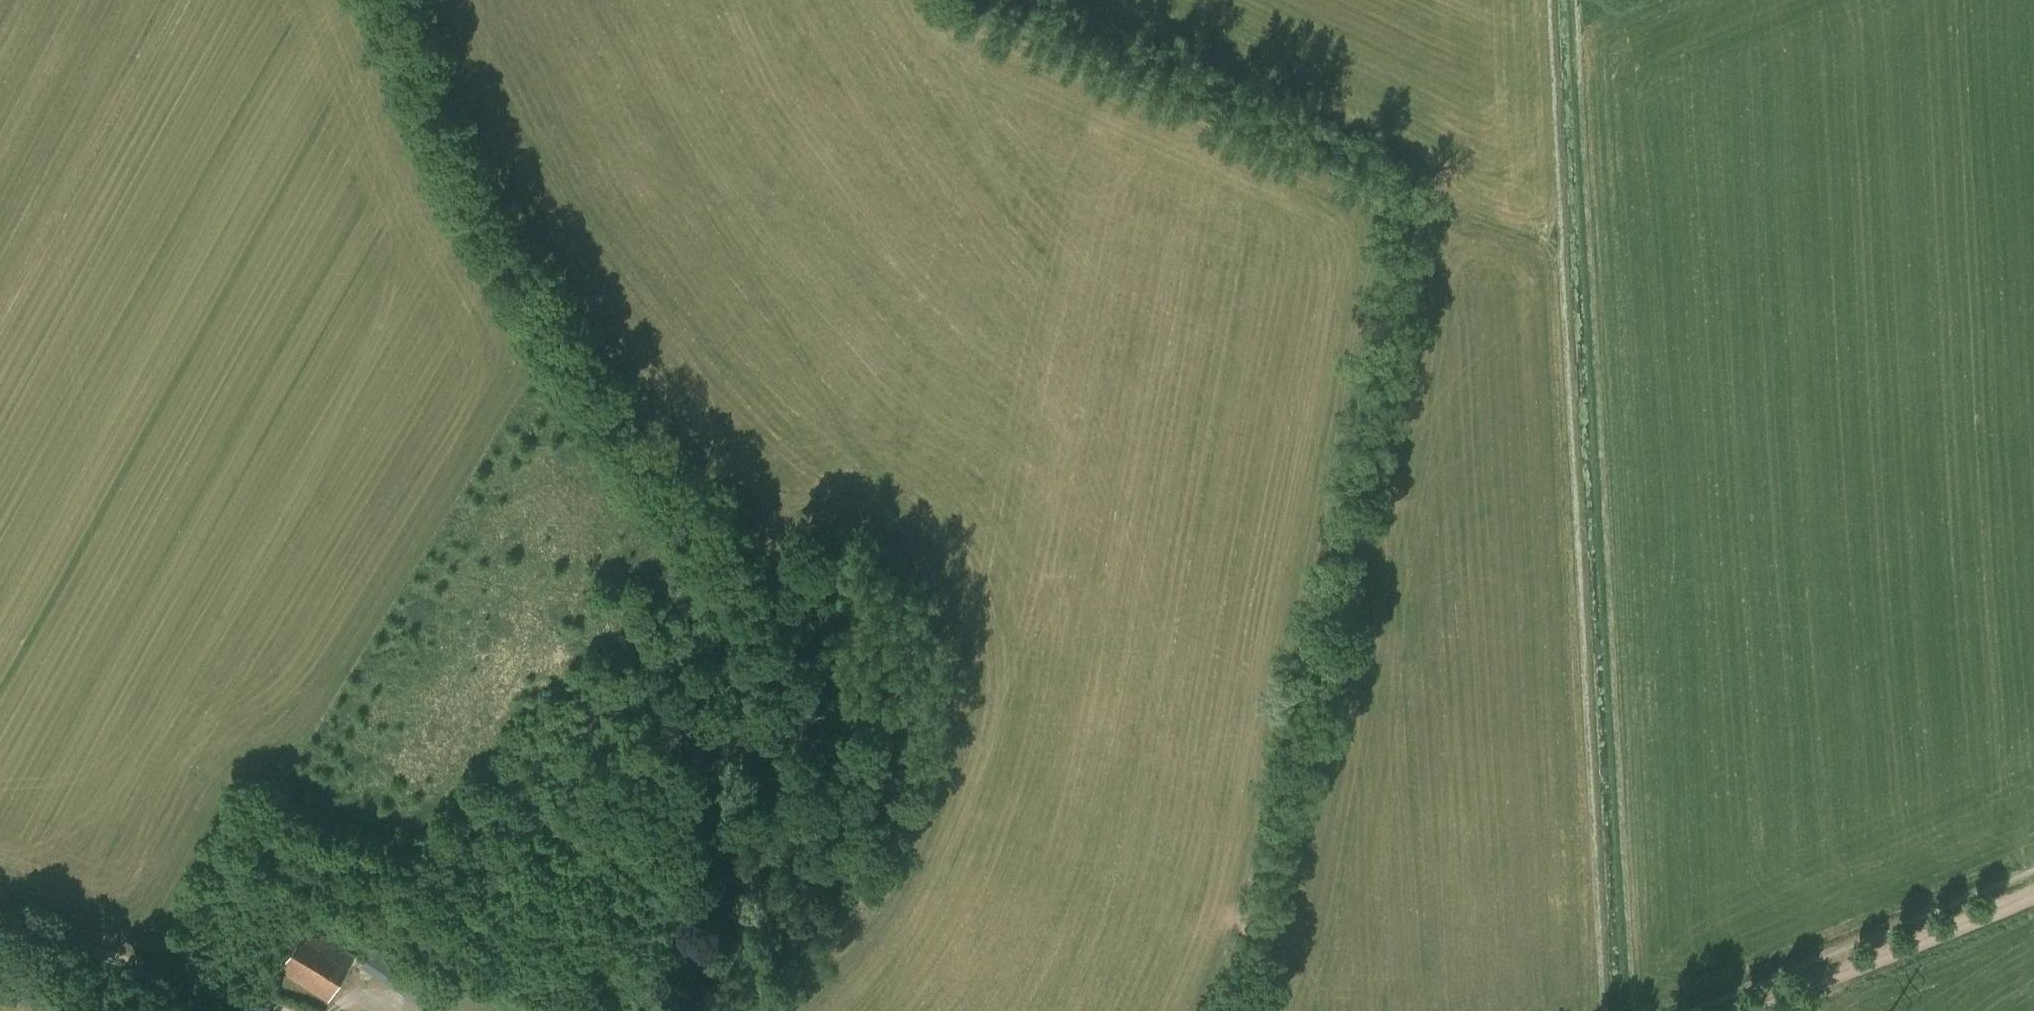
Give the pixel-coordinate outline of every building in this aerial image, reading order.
[(279,970),(328,1001),(357,954),(307,924),(279,970)] [(362,965),(414,999),(429,976),(377,943),(362,965)]
